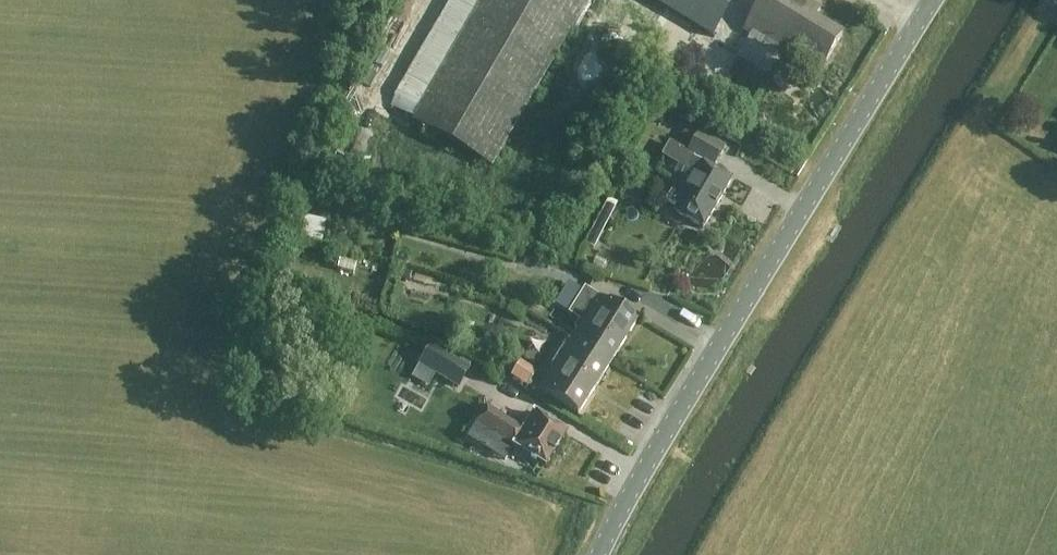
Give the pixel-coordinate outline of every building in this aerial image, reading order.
[(414,125),(494,171),(590,3),(584,0),(450,0),(387,109),(414,125)] [(738,0),(656,0),(678,12),(674,19),(696,32),(704,19),(721,29),(738,0)] [(743,33),(791,61),(795,54),(810,63),(812,59),(825,67),(843,37),(816,20),(822,10),(805,0),(763,0),(743,33)] [(667,204),(677,210),(675,213),(703,229),(732,181),(714,170),(725,150),(691,130),(679,150),(694,159),(677,188),(667,204)] [(339,241),(344,228),(327,220),(322,233),(339,241)] [(574,342),(612,365),(638,324),(611,306),(610,307),(586,292),(571,316),(582,323),(577,331),(580,333),(574,342)] [(612,365),(574,342),(569,350),(566,348),(553,368),(556,370),(543,392),(552,398),(552,399),(580,416),(612,365)] [(430,345),(419,365),(436,374),(457,387),(469,367),(430,345)] [(537,371),(521,361),(511,376),(528,387),(537,371)] [(524,432),(488,409),(478,424),(546,468),(568,435),(536,414),(524,432)]
